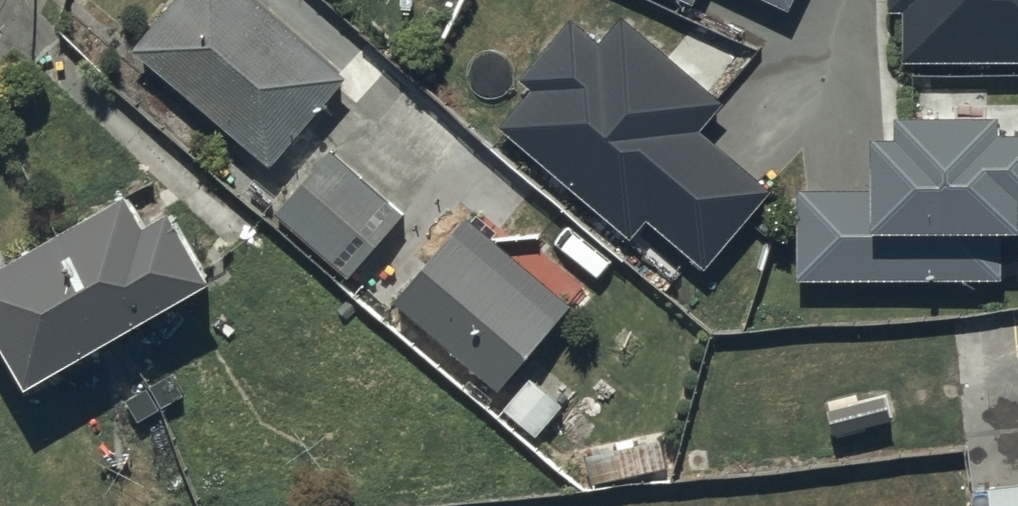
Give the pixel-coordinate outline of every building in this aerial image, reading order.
[(274,169),(351,79),(259,0),(178,0),(135,50),(274,169)] [(791,13),(797,0),(764,0),(791,13)] [(1017,64),(1017,0),(891,0),(891,14),(905,14),(905,65),(1017,64)] [(709,271),(776,192),(704,132),(728,105),(625,17),(603,43),(573,18),(520,80),(533,91),(501,128),(634,241),(650,221),(709,271)] [(800,283),(1005,282),(1005,237),(1017,237),(1017,136),(1005,136),(1005,119),(900,119),(900,141),(876,141),(876,191),(800,191),(800,283)] [(278,215),(351,280),(407,216),(334,151),(278,215)] [(33,392),(220,286),(178,213),(152,228),(134,196),(0,273),(0,334),(33,392)] [(428,332),(501,394),(575,307),(470,218),(396,305),(428,332)] [(164,410),(187,397),(174,376),(152,388),(164,410)] [(538,438),(565,408),(532,380),(506,410),(538,438)] [(128,401),(140,424),(163,412),(151,389),(128,401)] [(593,486),(669,469),(663,441),(587,457),(593,486)] [(991,490),(993,505),(1017,505),(1017,488),(991,490)]
